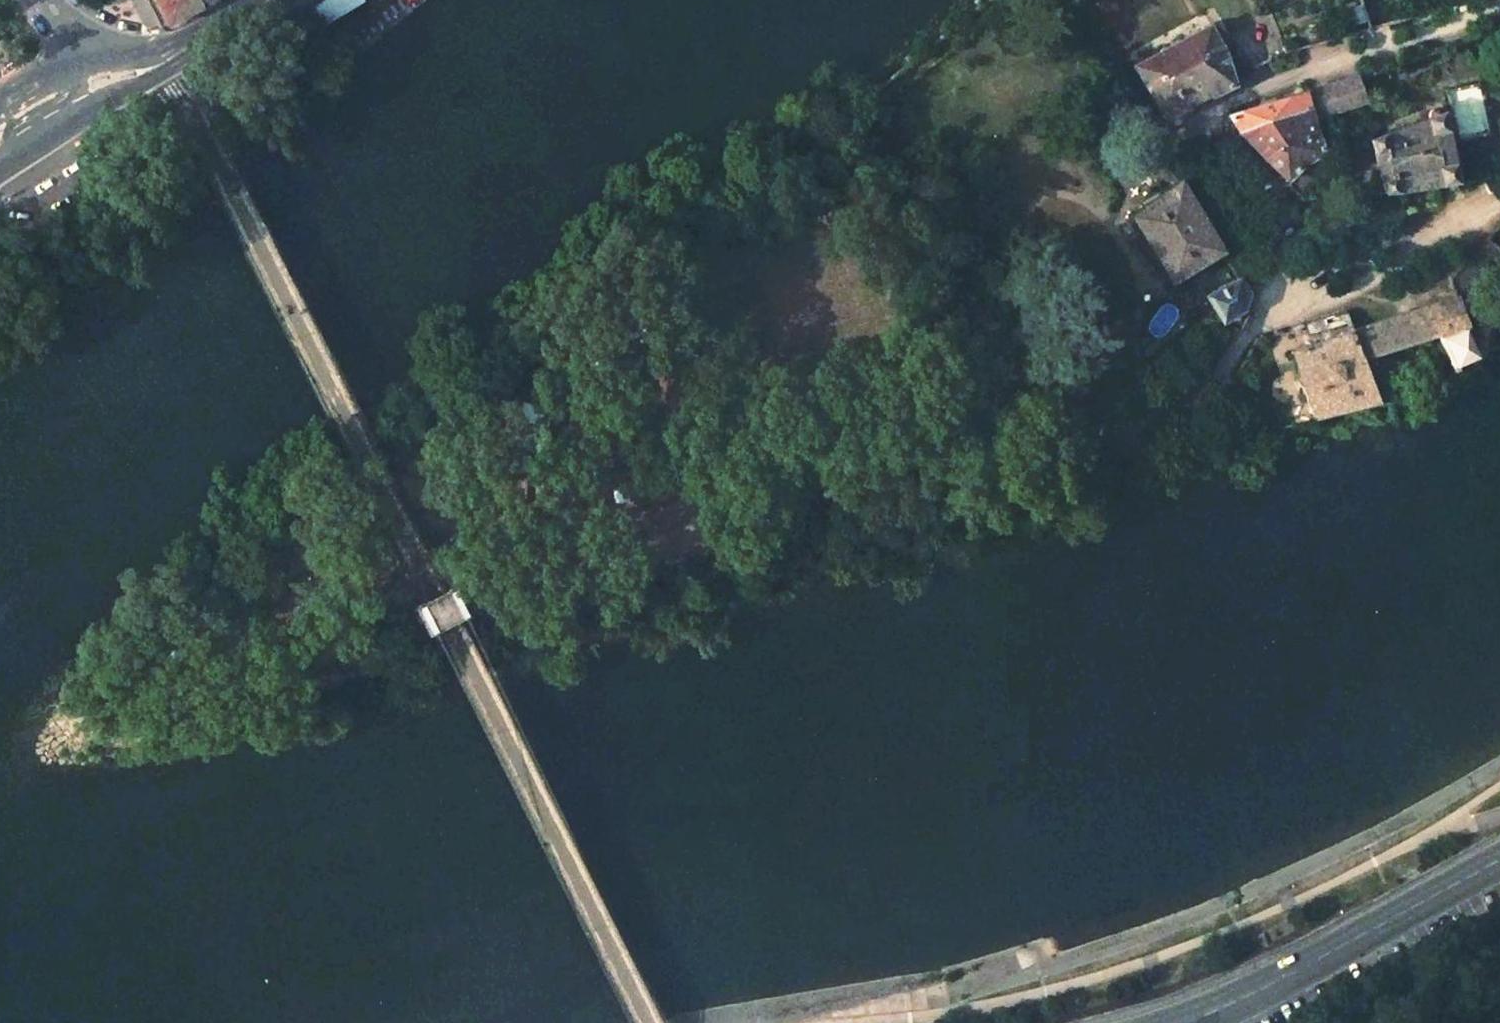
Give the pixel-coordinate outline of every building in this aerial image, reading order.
[(169,25),(213,0),(156,0),(169,25)] [(1204,21),(1128,66),(1159,122),(1188,108),(1187,106),(1210,95),(1211,97),(1234,86),(1204,21)] [(1312,118),(1361,103),(1366,102),(1357,76),(1304,92),(1309,108),(1312,118)] [(1239,134),(1282,116),(1309,108),(1304,92),(1228,116),(1239,134)] [(1361,103),(1312,118),(1316,142),(1319,142),(1322,151),(1323,153),(1343,148),(1352,140),(1355,143),(1361,103)] [(1282,116),(1239,134),(1242,137),(1243,136),(1285,179),(1292,173),(1304,161),(1322,151),(1319,142),(1316,142),(1312,118),(1309,108),(1282,116)] [(1429,118),(1382,136),(1371,140),(1384,193),(1396,193),(1457,182),(1444,113),(1442,114),(1439,109),(1436,108),(1431,109),(1430,111),(1428,115),(1429,118)] [(1285,179),(1281,183),(1286,188),(1289,186),(1288,185),(1289,184),(1285,179)] [(1180,181),(1131,216),(1171,283),(1223,252),(1180,181)] [(1448,277),(1455,297),(1458,297),(1487,276),(1491,280),(1499,270),(1499,251),(1487,238),(1468,257),(1448,277)] [(1239,279),(1206,296),(1222,322),(1227,329),(1228,327),(1232,327),(1239,330),(1248,313),(1243,310),(1248,294),(1239,279)] [(1455,297),(1352,331),(1361,360),(1363,359),(1437,335),(1451,366),(1473,357),(1473,356),(1480,346),(1480,342),(1479,339),(1470,329),(1469,329),(1458,297),(1455,297)] [(1352,331),(1291,352),(1299,381),(1314,419),(1348,411),(1372,404),(1381,402),(1363,359),(1361,360),(1352,331)] [(418,604),(433,633),(460,618),(446,589),(434,595),(418,604)]
